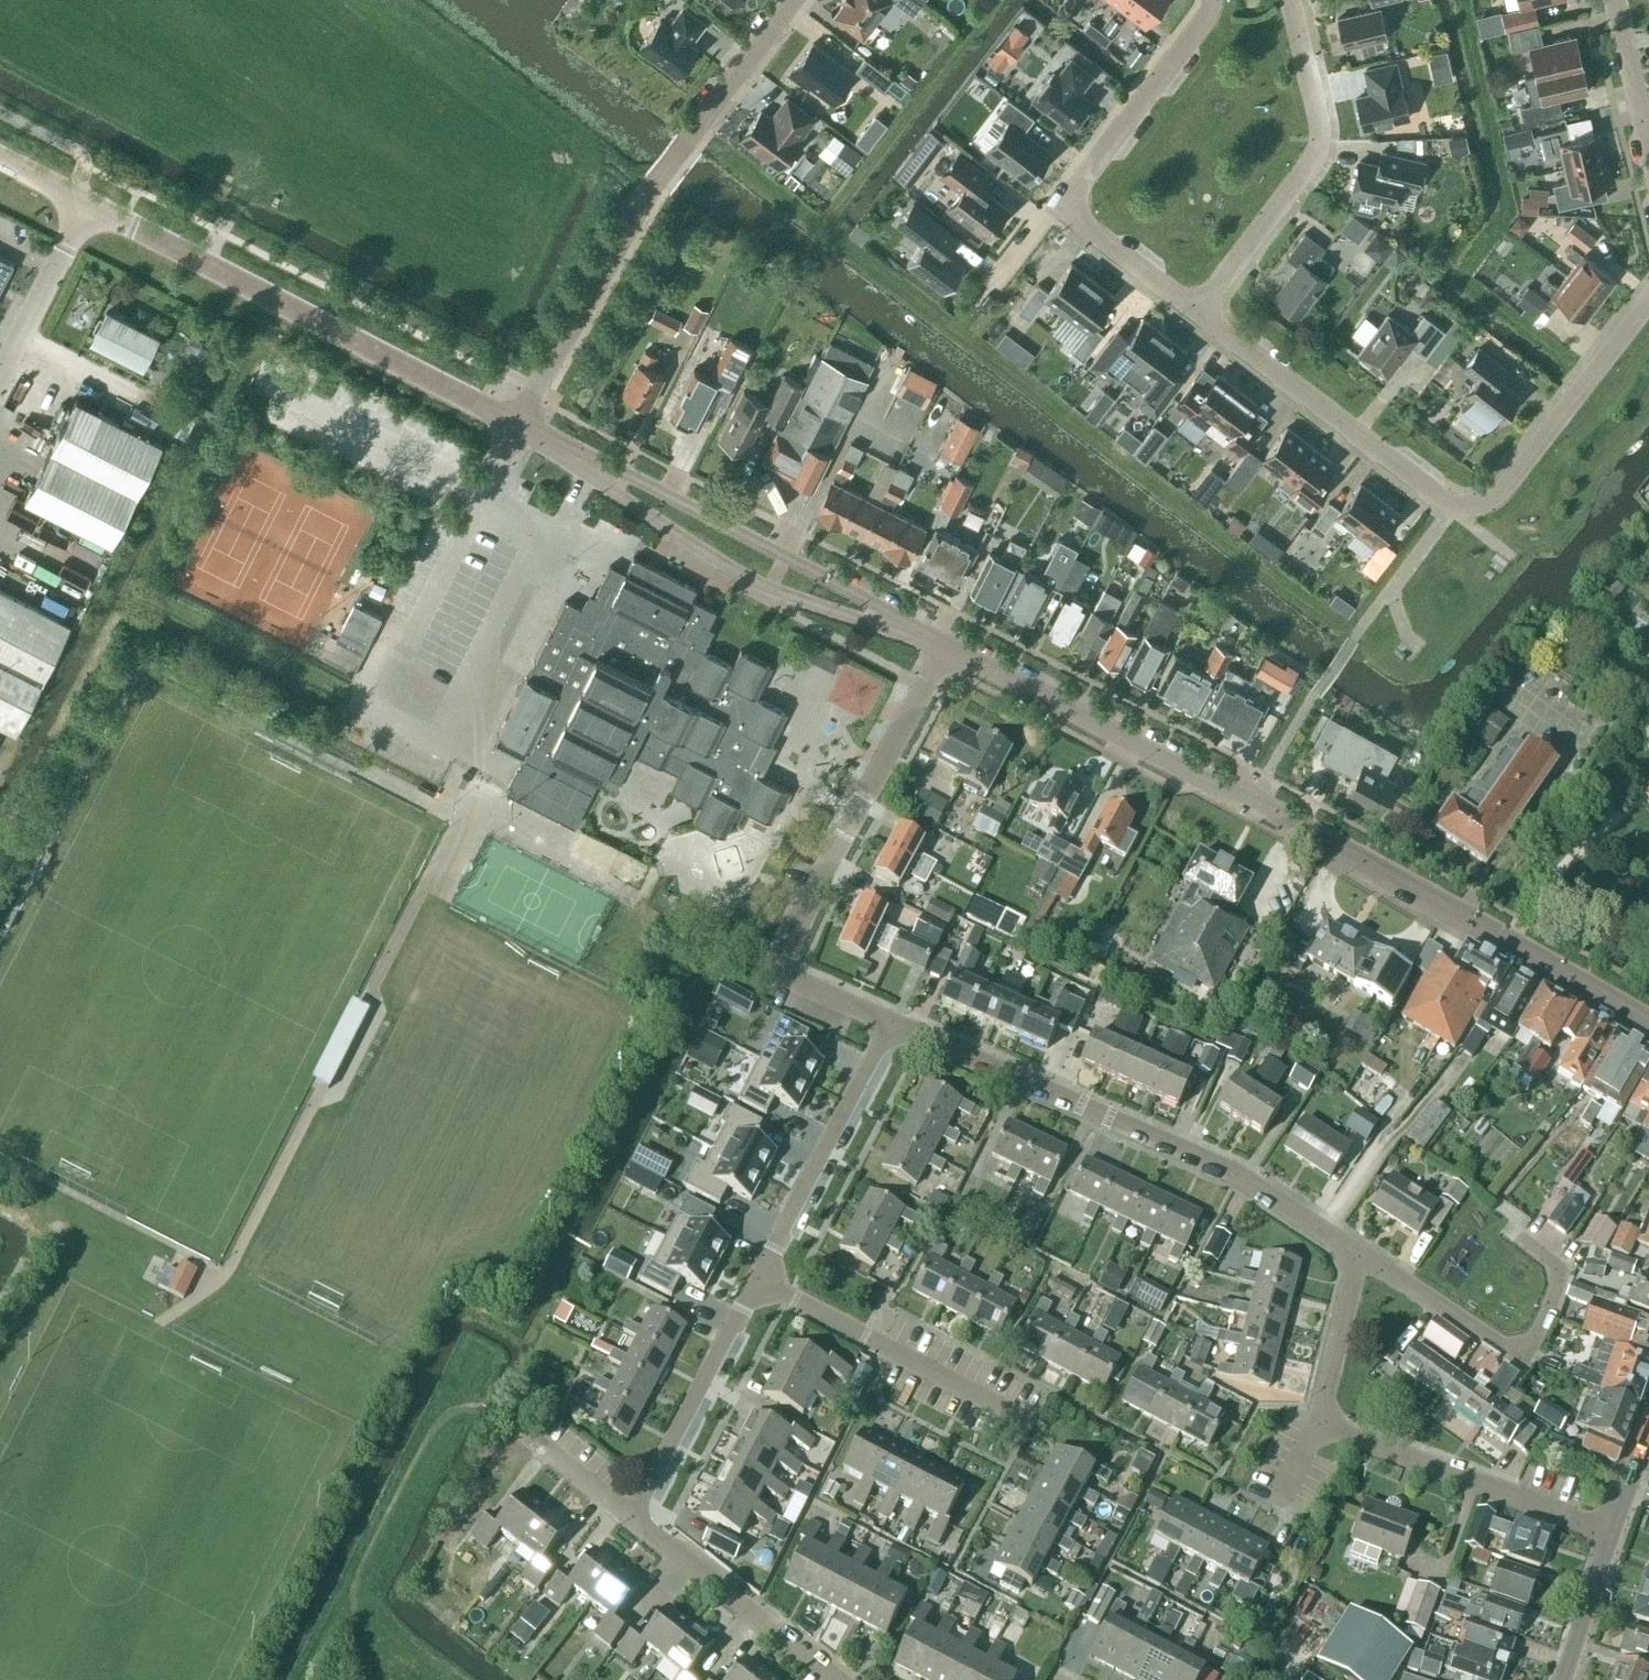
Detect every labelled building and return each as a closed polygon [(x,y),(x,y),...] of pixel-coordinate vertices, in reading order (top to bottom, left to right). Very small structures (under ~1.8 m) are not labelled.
[(863,39),(879,18),(889,25),(902,8),(913,16),(922,5),(915,0),(845,0),(833,16),(863,39)] [(1118,6),(1142,24),(1160,0),(1123,0),(1118,6)] [(1520,8),(1499,13),(1503,30),(1537,23),(1533,5),(1553,0),(1518,0),(1520,8)] [(639,47),(676,75),(697,49),(690,44),(705,24),(683,6),(667,27),(659,21),(639,47)] [(1337,19),(1344,47),(1386,37),(1379,9),(1337,19)] [(1112,17),(1103,30),(1111,36),(1120,23),(1112,17)] [(1094,37),(1100,30),(1089,22),(1084,29),(1094,37)] [(1534,74),(1534,75),(1581,64),(1575,36),(1542,44),(1538,24),(1508,31),(1513,51),(1529,48),(1535,74),(1534,74)] [(1015,25),(987,61),(1000,71),(1008,61),(1010,63),(1023,46),(1021,44),(1028,34),(1015,25)] [(1111,38),(1100,30),(1094,37),(1105,45),(1111,38)] [(832,103),(854,75),(813,43),(789,74),(807,88),(809,85),(832,103)] [(1446,50),(1427,55),(1430,66),(1449,61),(1446,50)] [(856,69),(884,90),(892,79),(864,58),(856,69)] [(1057,75),(1037,102),(1074,130),(1094,104),(1080,93),(1083,88),(1086,90),(1095,78),(1074,62),(1061,79),(1057,75)] [(1373,94),(1356,98),(1363,128),(1409,117),(1401,87),(1400,88),(1394,64),(1365,71),(1369,87),(1371,87),(1373,94)] [(1558,98),(1588,92),(1581,64),(1534,75),(1534,76),(1536,76),(1542,102),(1520,107),(1523,123),(1562,114),(1558,98)] [(906,72),(900,80),(910,88),(917,80),(906,72)] [(973,76),(957,97),(976,112),(993,91),(973,76)] [(778,114),(773,121),(760,111),(741,137),(780,167),(800,141),(797,139),(813,118),(787,98),(776,113),(778,114)] [(987,150),(1029,182),(1051,153),(1023,132),(1034,118),(1008,98),(997,114),(1008,123),(987,150)] [(1511,119),(1500,122),(1502,131),(1513,128),(1511,119)] [(865,127),(855,140),(867,149),(877,137),(865,127)] [(1560,155),(1563,168),(1604,159),(1598,134),(1570,140),(1567,127),(1539,134),(1545,158),(1560,155)] [(928,130),(894,175),(909,187),(943,142),(933,134),(928,130)] [(1502,135),(1505,149),(1529,144),(1526,130),(1502,135)] [(1465,135),(1448,139),(1452,157),(1469,153),(1465,135)] [(844,143),(829,162),(845,175),(861,155),(844,143)] [(1424,162),(1379,151),(1376,166),(1359,162),(1351,194),(1354,194),(1352,204),(1356,210),(1371,214),(1377,210),(1380,201),(1413,209),(1424,162)] [(960,191),(948,208),(986,237),(1007,210),(976,186),(985,174),(958,153),(941,176),(960,191)] [(1583,190),(1610,184),(1604,159),(1563,168),(1567,182),(1552,185),(1558,209),(1586,203),(1583,190)] [(1520,211),(1536,212),(1537,198),(1521,197),(1520,211)] [(944,293),(965,265),(947,251),(958,238),(913,204),(897,225),(922,244),(906,264),(944,293)] [(1518,215),(1509,227),(1521,236),(1530,224),(1518,215)] [(1575,221),(1565,234),(1586,250),(1596,238),(1575,221)] [(1391,244),(1375,232),(1362,248),(1378,260),(1391,244)] [(1299,315),(1325,280),(1323,279),(1332,267),(1319,257),(1325,249),(1304,233),(1286,258),(1298,267),(1275,297),(1299,315)] [(1565,255),(1576,263),(1567,275),(1600,301),(1615,280),(1572,246),(1565,255)] [(13,265),(0,258),(0,290),(13,265)] [(1045,298),(1066,315),(1093,280),(1071,262),(1049,291),(1038,282),(1017,308),(1029,318),(1045,298)] [(1540,287),(1584,321),(1600,301),(1567,275),(1558,287),(1547,279),(1540,287)] [(1092,325),(1114,297),(1093,280),(1066,315),(1086,330),(1070,350),(1082,360),(1103,333),(1092,325)] [(1536,292),(1520,313),(1532,323),(1548,301),(1536,292)] [(683,326),(696,332),(706,312),(693,306),(683,326)] [(660,327),(674,335),(679,322),(670,318),(653,309),(648,321),(660,327)] [(143,363),(156,338),(106,313),(93,337),(143,363)] [(1364,318),(1351,335),(1364,346),(1357,355),(1387,378),(1410,347),(1412,344),(1426,355),(1444,331),(1423,315),(1410,333),(1387,315),(1378,328),(1364,318)] [(1443,326),(1456,335),(1463,326),(1451,316),(1443,326)] [(1117,328),(1088,365),(1104,378),(1112,368),(1117,372),(1129,382),(1138,370),(1165,335),(1143,318),(1128,337),(1117,328)] [(833,330),(800,395),(801,395),(783,429),(778,430),(762,462),(812,487),(867,381),(843,368),(847,359),(839,355),(848,338),(833,330)] [(1138,370),(1129,382),(1141,391),(1146,394),(1138,404),(1155,417),(1183,379),(1171,371),(1186,351),(1165,335),(1138,370)] [(730,344),(725,354),(732,357),(719,383),(694,370),(670,415),(673,417),(674,421),(681,424),(685,423),(690,426),(691,424),(697,427),(707,408),(721,415),(746,364),(751,355),(730,344)] [(1021,345),(1012,358),(1024,367),(1034,354),(1021,345)] [(1476,380),(1464,395),(1469,399),(1461,410),(1487,431),(1496,420),(1499,422),(1519,396),(1498,380),(1506,370),(1479,348),(1462,369),(1476,380)] [(635,400),(648,406),(664,376),(649,369),(656,356),(645,351),(638,363),(622,393),(626,395),(625,397),(634,402),(635,400)] [(910,368),(897,393),(910,400),(923,375),(910,368)] [(784,375),(769,405),(743,392),(718,440),(720,441),(721,443),(729,447),(731,446),(744,453),(764,415),(781,423),(801,384),(784,375)] [(1195,380),(1175,406),(1187,414),(1206,429),(1212,421),(1236,390),(1217,375),(1206,389),(1195,380)] [(1103,390),(1096,399),(1107,407),(1114,398),(1103,390)] [(1212,421),(1206,429),(1226,443),(1239,453),(1257,428),(1245,419),(1256,404),(1236,390),(1212,421)] [(25,499),(111,544),(163,444),(76,400),(25,499)] [(957,417),(945,441),(967,452),(979,428),(957,417)] [(1155,426),(1134,452),(1146,461),(1166,435),(1155,426)] [(1262,460),(1284,476),(1308,444),(1286,428),(1262,460)] [(1138,440),(1126,431),(1116,444),(1128,453),(1138,440)] [(816,511),(862,535),(878,503),(839,483),(847,474),(850,475),(856,463),(854,463),(861,448),(851,443),(816,511)] [(1284,476),(1278,484),(1311,509),(1330,484),(1319,475),(1330,461),(1308,444),(1284,476)] [(1245,453),(1224,480),(1238,491),(1239,491),(1260,464),(1259,463),(1245,453)] [(1034,456),(1023,474),(1055,496),(1065,478),(1034,456)] [(908,558),(924,527),(889,509),(894,498),(900,501),(913,474),(897,466),(878,503),(862,535),(908,558)] [(1210,467),(1188,495),(1203,507),(1225,478),(1210,467)] [(929,524),(930,525),(935,527),(917,562),(959,584),(977,548),(941,530),(951,510),(956,513),(971,483),(954,475),(929,524)] [(1336,516),(1355,531),(1380,499),(1360,484),(1340,510),(1329,502),(1314,522),(1325,531),(1336,516)] [(1081,498),(1072,514),(1092,524),(1100,509),(1101,508),(1097,506),(1081,498)] [(1375,546),(1399,514),(1380,499),(1355,531),(1375,546)] [(1223,524),(1236,534),(1244,524),(1231,514),(1223,524)] [(51,539),(39,558),(64,574),(76,556),(51,539)] [(971,590),(997,603),(1026,547),(1010,539),(1000,559),(990,553),(971,590)] [(1273,540),(1265,551),(1276,559),(1284,548),(1273,540)] [(1146,546),(1137,560),(1146,566),(1155,551),(1146,546)] [(1378,548),(1362,570),(1375,579),(1391,558),(1378,548)] [(1050,586),(1056,589),(1070,562),(1059,555),(1045,581),(1023,570),(1004,607),(1032,621),(1050,586)] [(633,751),(664,767),(678,774),(670,789),(701,805),(693,820),(725,836),(732,821),(737,824),(745,808),(771,821),(779,806),(784,808),(792,792),(756,774),(787,713),(757,697),(772,666),(740,650),(732,666),(703,651),(713,629),(708,627),(716,611),(690,599),(695,589),(633,557),(626,573),(610,565),(587,611),(566,600),(527,677),(526,676),(492,743),(524,759),(507,793),(575,827),(602,774),(605,769),(620,777),(633,751)] [(1088,604),(1069,594),(1086,564),(1073,557),(1071,562),(1070,562),(1056,589),(1061,592),(1043,627),(1069,641),(1088,604)] [(1150,565),(1142,580),(1150,584),(1158,569),(1150,565)] [(1176,573),(1170,582),(1183,590),(1189,581),(1176,573)] [(1614,583),(1600,600),(1609,608),(1624,592),(1614,583)] [(1135,634),(1126,629),(1144,595),(1134,589),(1098,657),(1117,667),(1135,634)] [(16,734),(71,626),(0,590),(0,726),(16,734)] [(1093,654),(1111,621),(1109,620),(1114,609),(1119,599),(1104,590),(1093,611),(1092,611),(1074,644),(1093,654)] [(1162,637),(1161,637),(1176,609),(1159,600),(1144,627),(1148,630),(1125,672),(1148,684),(1168,647),(1159,643),(1162,637)] [(1347,601),(1340,611),(1348,616),(1354,607),(1347,601)] [(354,604),(336,639),(363,653),(381,618),(354,604)] [(1626,610),(1619,628),(1639,635),(1646,617),(1626,610)] [(1198,711),(1230,652),(1213,643),(1202,664),(1204,665),(1202,670),(1174,655),(1156,688),(1198,711)] [(1258,687),(1264,677),(1295,694),(1303,678),(1296,674),(1298,670),(1286,663),(1284,667),(1265,656),(1256,672),(1255,671),(1245,690),(1245,689),(1225,726),(1248,738),(1268,702),(1251,692),(1258,687)] [(1245,689),(1228,680),(1222,677),(1202,713),(1225,726),(1245,689)] [(1383,776),(1396,753),(1343,723),(1323,759),(1354,776),(1346,791),(1382,811),(1397,783),(1383,776)] [(979,790),(988,795),(1011,752),(981,735),(978,740),(954,728),(937,761),(961,774),(958,779),(966,783),(963,788),(977,795),(979,790)] [(1434,831),(1485,867),(1555,766),(1528,747),(1525,751),(1515,744),(1483,791),(1479,788),(1470,800),(1474,803),(1467,814),(1453,804),(1434,831)] [(1066,824),(1066,825),(1083,793),(1056,779),(1049,792),(1038,787),(1029,804),(1055,819),(1048,832),(1059,838),(1066,824)] [(913,807),(937,819),(948,797),(924,785),(913,807)] [(1080,855),(1070,850),(1058,871),(1078,882),(1099,844),(1125,858),(1136,839),(1126,834),(1134,819),(1109,805),(1095,831),(1093,830),(1080,855)] [(973,829),(994,840),(1004,819),(984,808),(973,829)] [(923,842),(900,830),(888,852),(930,875),(936,866),(923,859),(922,862),(915,858),(923,842)] [(1058,871),(1070,850),(1048,838),(1036,859),(1058,871)] [(925,885),(930,875),(888,852),(876,875),(899,887),(907,872),(914,876),(913,878),(925,885)] [(1226,908),(1235,913),(1251,883),(1199,854),(1183,884),(1192,889),(1181,908),(1188,911),(1160,961),(1214,991),(1248,930),(1222,915),(1226,908)] [(975,898),(966,919),(995,933),(1005,912),(975,898)] [(922,914),(947,926),(954,913),(930,901),(922,914)] [(886,913),(862,902),(851,925),(895,946),(900,936),(887,930),(888,927),(881,923),(886,913)] [(911,937),(935,948),(946,927),(922,915),(911,937)] [(890,956),(895,946),(851,925),(840,949),(864,960),(872,944),(879,947),(878,950),(890,956)] [(1288,965),(1301,972),(1308,960),(1392,1007),(1411,973),(1327,926),(1315,947),(1302,940),(1288,965)] [(934,951),(900,935),(900,936),(895,946),(890,956),(890,957),(924,973),(934,951)] [(1488,986),(1497,992),(1510,970),(1467,945),(1455,966),(1439,956),(1442,952),(1429,944),(1415,969),(1426,976),(1401,1017),(1440,1040),(1454,1049),(1483,999),(1481,998),(1488,986)] [(926,975),(940,981),(950,956),(937,951),(926,975)] [(953,977),(941,1003),(969,1015),(981,989),(967,983),(978,959),(965,953),(954,977),(953,977)] [(862,962),(857,972),(866,977),(872,967),(862,962)] [(1475,1029),(1461,1051),(1472,1058),(1486,1036),(1487,1037),(1492,1029),(1512,1040),(1515,1036),(1541,989),(1511,971),(1475,1029)] [(1006,972),(996,996),(981,989),(969,1015),(994,1026),(1016,977),(1006,972)] [(1025,981),(1016,977),(994,1026),(1015,1036),(1027,1009),(1015,1004),(1025,981)] [(724,983),(715,1001),(732,1009),(741,992),(724,983)] [(1533,1041),(1515,1068),(1521,1073),(1533,1055),(1534,1056),(1536,1053),(1540,1046),(1547,1051),(1559,1033),(1574,1008),(1543,989),(1518,1031),(1533,1041)] [(1044,1017),(1027,1009),(1015,1036),(1047,1050),(1058,1024),(1058,1023),(1068,999),(1055,993),(1044,1017)] [(353,995),(313,1074),(330,1083),(371,1004),(353,995)] [(1574,1008),(1559,1033),(1576,1043),(1591,1018),(1574,1008)] [(1120,1011),(1109,1036),(1107,1041),(1094,1035),(1081,1065),(1105,1076),(1119,1046),(1132,1016),(1120,1011)] [(1354,1012),(1343,1030),(1358,1038),(1363,1030),(1368,1020),(1354,1012)] [(1129,1086),(1143,1057),(1127,1050),(1129,1045),(1131,1046),(1142,1020),(1132,1016),(1119,1046),(1105,1076),(1129,1086)] [(1576,1043),(1559,1070),(1584,1085),(1616,1032),(1591,1018),(1576,1043)] [(777,1070),(808,1086),(811,1088),(824,1063),(800,1050),(809,1035),(781,1020),(760,1061),(777,1070)] [(701,1032),(687,1059),(700,1066),(703,1068),(717,1041),(714,1039),(701,1032)] [(1157,1057),(1167,1062),(1169,1062),(1180,1038),(1168,1032),(1157,1057)] [(1222,1032),(1216,1045),(1231,1052),(1228,1059),(1241,1065),(1251,1046),(1237,1039),(1222,1032)] [(1583,1090),(1604,1103),(1639,1046),(1617,1033),(1583,1090)] [(1178,1108),(1191,1078),(1175,1071),(1177,1066),(1179,1067),(1189,1042),(1180,1038),(1169,1062),(1167,1062),(1165,1067),(1167,1067),(1153,1097),(1178,1108)] [(1648,1066),(1648,1051),(1639,1046),(1604,1103),(1621,1113),(1648,1066)] [(1218,1053),(1204,1047),(1195,1067),(1209,1074),(1218,1053)] [(1383,1073),(1389,1061),(1368,1050),(1362,1062),(1383,1073)] [(1533,1055),(1521,1073),(1536,1083),(1550,1062),(1543,1058),(1536,1053),(1534,1056),(1533,1055)] [(1153,1097),(1167,1067),(1165,1067),(1143,1057),(1129,1086),(1153,1097)] [(1266,1059),(1251,1082),(1262,1089),(1276,1066),(1266,1059)] [(810,1090),(811,1088),(808,1086),(777,1070),(760,1061),(738,1102),(766,1116),(774,1100),(798,1112),(810,1090)] [(1319,1074),(1299,1062),(1288,1080),(1307,1092),(1319,1074)] [(1258,1094),(1240,1121),(1263,1136),(1281,1108),(1266,1099),(1271,1091),(1273,1092),(1287,1071),(1277,1064),(1276,1066),(1262,1089),(1258,1094)] [(1515,1068),(1509,1078),(1515,1082),(1521,1073),(1515,1068)] [(1648,1118),(1648,1074),(1630,1106),(1642,1112),(1635,1126),(1642,1130),(1648,1118)] [(1218,1107),(1240,1121),(1258,1094),(1236,1079),(1218,1107)] [(975,1109),(927,1084),(912,1112),(946,1130),(956,1111),(970,1118),(975,1109)] [(697,1089),(690,1103),(714,1115),(721,1101),(697,1089)] [(1435,1102),(1406,1139),(1423,1152),(1451,1114),(1435,1102)] [(1579,1123),(1589,1129),(1599,1111),(1589,1105),(1579,1123)] [(754,1140),(762,1124),(730,1107),(720,1125),(725,1127),(713,1150),(764,1177),(777,1152),(754,1140)] [(975,1109),(970,1118),(979,1123),(984,1114),(975,1109)] [(1359,1110),(1346,1130),(1367,1143),(1380,1124),(1359,1110)] [(960,1137),(946,1130),(912,1112),(898,1140),(931,1157),(941,1139),(955,1146),(960,1137)] [(1285,1150),(1329,1180),(1350,1148),(1306,1119),(1285,1150)] [(1005,1181),(1015,1185),(1021,1171),(1038,1137),(1009,1123),(992,1157),(1012,1166),(1005,1181)] [(1067,1151),(1038,1137),(1021,1171),(1041,1180),(1034,1195),(1043,1199),(1067,1151)] [(945,1165),(931,1157),(898,1140),(883,1169),(916,1186),(926,1166),(940,1174),(945,1165)] [(751,1202),(764,1177),(713,1150),(704,1167),(696,1163),(683,1187),(719,1206),(728,1190),(751,1202)] [(639,1152),(632,1166),(648,1174),(655,1160),(639,1152)] [(1560,1181),(1570,1189),(1591,1159),(1581,1152),(1560,1181)] [(1093,1223),(1099,1208),(1116,1175),(1086,1160),(1070,1194),(1090,1204),(1083,1218),(1093,1223)] [(632,1166),(624,1182),(639,1190),(648,1174),(632,1166)] [(1121,1236),(1128,1222),(1144,1188),(1116,1175),(1099,1208),(1119,1218),(1112,1232),(1121,1236)] [(1426,1224),(1437,1232),(1453,1208),(1441,1201),(1437,1206),(1393,1177),(1373,1208),(1417,1237),(1426,1224)] [(1441,1196),(1458,1207),(1468,1192),(1451,1181),(1441,1196)] [(1156,1236),(1172,1202),(1144,1188),(1128,1222),(1147,1231),(1140,1246),(1149,1250),(1156,1236)] [(918,1218),(870,1193),(856,1221),(889,1239),(889,1238),(899,1219),(913,1227),(918,1218)] [(1545,1222),(1564,1235),(1582,1211),(1564,1197),(1545,1222)] [(717,1267),(730,1242),(707,1230),(715,1214),(687,1199),(666,1240),(717,1267)] [(1178,1264),(1201,1216),(1172,1202),(1156,1236),(1176,1245),(1169,1259),(1178,1264)] [(1640,1217),(1647,1220),(1648,1216),(1648,1205),(1645,1204),(1640,1217)] [(1040,1222),(1025,1215),(1014,1238),(1029,1245),(1040,1222)] [(1647,1220),(1638,1243),(1648,1247),(1648,1216),(1647,1220)] [(1595,1217),(1580,1244),(1591,1251),(1587,1262),(1599,1264),(1601,1256),(1604,1252),(1616,1230),(1595,1217)] [(889,1238),(889,1239),(856,1221),(841,1250),(874,1267),(884,1247),(898,1255),(903,1246),(889,1238)] [(1621,1224),(1609,1248),(1629,1258),(1640,1233),(1621,1224)] [(1201,1255),(1216,1263),(1229,1237),(1215,1229),(1201,1255)] [(704,1292),(717,1267),(666,1240),(653,1264),(648,1261),(638,1280),(671,1298),(680,1280),(704,1292)] [(938,1245),(913,1292),(941,1307),(958,1274),(939,1264),(947,1250),(938,1245)] [(1601,1256),(1599,1264),(1607,1265),(1610,1254),(1604,1252),(1601,1256)] [(1612,1254),(1607,1268),(1631,1277),(1636,1263),(1612,1254)] [(182,1255),(177,1265),(168,1260),(158,1281),(185,1294),(200,1264),(182,1255)] [(1243,1273),(1240,1283),(1256,1287),(1256,1286),(1292,1295),(1300,1264),(1264,1255),(1258,1277),(1243,1273)] [(611,1256),(603,1270),(626,1283),(634,1268),(611,1256)] [(975,1265),(966,1260),(958,1274),(941,1307),(969,1322),(986,1289),(967,1279),(975,1265)] [(1587,1262),(1583,1275),(1603,1277),(1607,1265),(1599,1264),(1594,1263),(1587,1262)] [(1126,1273),(1108,1264),(1097,1285),(1115,1295),(1126,1273)] [(1003,1280),(994,1275),(986,1289),(969,1322),(998,1338),(1015,1304),(995,1294),(1003,1280)] [(1616,1299),(1628,1303),(1648,1311),(1648,1279),(1639,1275),(1632,1292),(1620,1288),(1616,1299)] [(1075,1292),(1051,1279),(1046,1287),(1071,1301),(1075,1292)] [(1566,1298),(1591,1307),(1582,1332),(1648,1356),(1648,1320),(1635,1314),(1625,1311),(1628,1303),(1616,1299),(1596,1292),(1596,1293),(1571,1284),(1566,1298)] [(1292,1295),(1256,1286),(1256,1287),(1250,1308),(1235,1304),(1232,1314),(1248,1318),(1248,1317),(1284,1326),(1292,1295)] [(1046,1363),(1063,1330),(1069,1318),(1062,1314),(1056,1326),(1044,1319),(1051,1306),(1042,1301),(1017,1348),(1046,1363)] [(1108,1320),(1120,1326),(1128,1310),(1116,1303),(1108,1320)] [(628,1323),(623,1332),(637,1339),(671,1356),(685,1328),(652,1310),(642,1330),(628,1323)] [(1079,1321),(1070,1316),(1069,1318),(1063,1330),(1046,1363),(1074,1378),(1091,1345),(1072,1334),(1079,1321)] [(1248,1317),(1248,1318),(1243,1338),(1227,1334),(1225,1344),(1240,1348),(1276,1357),(1284,1326),(1248,1317)] [(1420,1338),(1448,1357),(1461,1337),(1434,1319),(1420,1338)] [(1141,1342),(1154,1349),(1165,1329),(1152,1322),(1141,1342)] [(1107,1336),(1098,1331),(1091,1345),(1074,1378),(1102,1393),(1120,1360),(1100,1349),(1107,1336)] [(637,1339),(627,1358),(613,1351),(608,1360),(622,1367),(656,1384),(671,1356),(637,1339)] [(1210,1345),(1196,1340),(1189,1361),(1202,1366),(1210,1345)] [(829,1365),(791,1345),(777,1370),(816,1391),(819,1386),(826,1371),(846,1381),(851,1371),(831,1360),(829,1365)] [(1569,1380),(1595,1390),(1596,1390),(1600,1391),(1600,1390),(1639,1405),(1648,1376),(1648,1357),(1615,1345),(1603,1378),(1591,1374),(1575,1367),(1569,1380)] [(1400,1368),(1441,1398),(1457,1375),(1416,1346),(1400,1368)] [(1276,1357),(1240,1348),(1235,1369),(1219,1365),(1217,1375),(1269,1388),(1276,1357)] [(1168,1386),(1149,1375),(1156,1361),(1147,1357),(1122,1404),(1151,1419),(1168,1386)] [(859,1366),(850,1384),(863,1391),(872,1372),(859,1366)] [(1498,1405),(1518,1376),(1504,1366),(1490,1385),(1478,1377),(1471,1386),(1457,1375),(1441,1398),(1481,1427),(1497,1405),(1498,1405)] [(598,1379),(594,1388),(608,1396),(641,1413),(656,1384),(622,1367),(612,1386),(598,1379)] [(819,1386),(816,1391),(777,1370),(764,1396),(802,1416),(813,1396),(833,1406),(838,1396),(819,1386)] [(1168,1386),(1151,1419),(1179,1434),(1197,1401),(1196,1400),(1177,1390),(1184,1376),(1175,1372),(1168,1386)] [(1213,1391),(1204,1386),(1196,1400),(1197,1401),(1179,1434),(1208,1449),(1225,1416),(1205,1405),(1213,1391)] [(1586,1400),(1576,1427),(1588,1432),(1623,1445),(1638,1407),(1600,1391),(1596,1390),(1595,1390),(1591,1402),(1586,1400)] [(626,1441),(641,1413),(608,1396),(598,1415),(584,1407),(579,1416),(626,1441)] [(1536,1408),(1522,1398),(1513,1409),(1528,1419),(1530,1417),(1536,1408)] [(1541,1402),(1537,1408),(1536,1408),(1530,1417),(1531,1417),(1558,1434),(1568,1419),(1541,1402)] [(1498,1405),(1497,1405),(1481,1427),(1508,1447),(1511,1443),(1522,1450),(1535,1432),(1498,1405)] [(791,1435),(754,1415),(740,1441),(779,1461),(782,1456),(789,1441),(809,1451),(814,1441),(793,1431),(791,1435)] [(1588,1432),(1581,1448),(1616,1464),(1623,1445),(1588,1432)] [(873,1488),(869,1485),(889,1446),(863,1433),(843,1472),(863,1483),(853,1502),(863,1507),(873,1488)] [(782,1456),(779,1461),(740,1441),(727,1466),(766,1486),(769,1481),(776,1466),(796,1476),(801,1466),(782,1456)] [(889,1446),(869,1485),(873,1488),(888,1496),(878,1515),(888,1520),(898,1501),(893,1498),(914,1459),(889,1446)] [(1093,1468),(1056,1448),(1043,1472),(1082,1493),(1083,1490),(1090,1476),(1106,1485),(1112,1475),(1094,1466),(1093,1468)] [(1129,1470),(1143,1478),(1154,1459),(1139,1451),(1129,1470)] [(918,1511),(939,1472),(914,1459),(893,1498),(898,1501),(913,1508),(903,1528),(913,1533),(923,1514),(918,1511)] [(769,1481),(766,1486),(727,1466),(714,1491),(753,1511),(756,1506),(764,1491),(783,1501),(788,1491),(769,1481)] [(944,1523),(964,1486),(939,1472),(918,1511),(923,1514),(938,1521),(928,1541),(938,1546),(949,1526),(944,1523)] [(1099,1499),(1083,1490),(1082,1493),(1043,1472),(1031,1495),(1069,1516),(1071,1513),(1078,1500),(1094,1508),(1099,1499)] [(799,1483),(794,1494),(807,1501),(812,1490),(799,1483)] [(829,1484),(822,1496),(833,1502),(840,1489),(829,1484)] [(756,1506),(753,1511),(714,1491),(701,1516),(740,1537),(751,1516),(770,1526),(775,1516),(756,1506)] [(1152,1491),(1145,1503),(1160,1512),(1167,1501),(1152,1491)] [(486,1550),(500,1533),(517,1546),(545,1512),(522,1494),(500,1522),(490,1514),(471,1538),(486,1550)] [(1071,1513),(1069,1516),(1031,1495),(1018,1519),(1057,1539),(1058,1537),(1065,1523),(1081,1532),(1087,1522),(1071,1513)] [(1150,1573),(1146,1580),(1161,1588),(1172,1567),(1180,1551),(1177,1550),(1198,1511),(1174,1499),(1153,1537),(1170,1546),(1162,1562),(1155,1576),(1150,1573)] [(1387,1502),(1385,1505),(1383,1509),(1366,1503),(1352,1542),(1353,1543),(1349,1555),(1376,1565),(1381,1553),(1401,1560),(1416,1521),(1398,1514),(1400,1512),(1400,1509),(1399,1505),(1395,1502),(1391,1501),(1387,1502)] [(1118,1509),(1113,1519),(1124,1525),(1129,1515),(1118,1509)] [(787,1511),(783,1520),(794,1526),(799,1517),(787,1511)] [(1198,1511),(1177,1550),(1180,1551),(1194,1558),(1185,1574),(1195,1580),(1204,1564),(1201,1562),(1221,1524),(1198,1511)] [(1489,1533),(1506,1539),(1500,1555),(1540,1569),(1553,1532),(1517,1520),(1514,1528),(1493,1521),(1494,1517),(1478,1511),(1465,1547),(1482,1552),(1489,1533)] [(545,1558),(567,1530),(545,1512),(517,1546),(535,1560),(521,1578),(537,1590),(555,1566),(545,1558)] [(1069,1555),(1074,1545),(1058,1537),(1057,1539),(1018,1519),(1006,1542),(1044,1563),(1046,1560),(1053,1547),(1069,1555)] [(777,1521),(769,1538),(782,1544),(790,1528),(777,1521)] [(843,1521),(837,1533),(846,1538),(853,1526),(843,1521)] [(805,1545),(785,1583),(810,1596),(831,1557),(826,1555),(811,1547),(821,1528),(811,1522),(801,1543),(805,1545)] [(1221,1524),(1201,1562),(1204,1564),(1217,1571),(1209,1587),(1219,1592),(1227,1576),(1224,1574),(1245,1536),(1221,1524)] [(711,1529),(702,1546),(734,1563),(743,1546),(711,1529)] [(835,1609),(856,1570),(851,1568),(836,1560),(846,1541),(836,1535),(826,1555),(831,1557),(810,1596),(835,1609)] [(1245,1536),(1224,1574),(1227,1576),(1241,1583),(1232,1599),(1242,1604),(1249,1608),(1258,1591),(1251,1587),(1249,1586),(1269,1549),(1245,1536)] [(1046,1560),(1044,1563),(1006,1542),(993,1566),(1005,1572),(998,1585),(1016,1595),(1023,1582),(1031,1587),(1040,1570),(1057,1578),(1062,1569),(1046,1560)] [(914,1555),(893,1544),(887,1556),(908,1567),(914,1555)] [(1102,1544),(1095,1557),(1104,1562),(1111,1549),(1102,1544)] [(1074,1545),(1069,1555),(1076,1559),(1081,1549),(1074,1545)] [(851,1568),(856,1570),(835,1609),(860,1622),(881,1584),(876,1581),(861,1573),(871,1554),(861,1548),(851,1568)] [(1470,1562),(1485,1567),(1489,1556),(1474,1551),(1470,1562)] [(572,1590),(590,1604),(617,1570),(595,1552),(572,1580),(562,1572),(544,1595),(559,1608),(572,1590)] [(896,1567),(886,1561),(876,1581),(881,1584),(860,1622),(886,1636),(906,1597),(885,1586),(896,1567)] [(1490,1594),(1527,1607),(1537,1577),(1500,1564),(1490,1594)] [(924,1590),(936,1596),(947,1576),(934,1569),(924,1590)] [(640,1588),(617,1570),(590,1604),(608,1618),(594,1636),(609,1648),(628,1624),(618,1616),(640,1588)] [(1648,1623),(1648,1571),(1632,1618),(1648,1623)] [(1448,1581),(1439,1610),(1446,1613),(1449,1614),(1516,1637),(1525,1612),(1489,1599),(1489,1600),(1480,1597),(1467,1604),(1454,1599),(1459,1585),(1448,1581)] [(988,1595),(964,1583),(956,1598),(980,1611),(988,1595)] [(1179,1584),(1173,1595),(1184,1601),(1190,1589),(1180,1584),(1179,1584)] [(1401,1627),(1423,1635),(1438,1593),(1416,1585),(1401,1627)] [(1102,1589),(1086,1619),(1098,1626),(1115,1595),(1102,1589)] [(1113,1671),(1131,1679),(1139,1679),(1157,1645),(1155,1643),(1141,1636),(1149,1620),(1150,1621),(1162,1598),(1152,1592),(1140,1615),(1131,1631),(1134,1633),(1113,1671)] [(1072,1593),(1065,1606),(1076,1612),(1083,1599),(1072,1593)] [(1109,1621),(1089,1658),(1113,1671),(1134,1633),(1131,1631),(1118,1624),(1126,1608),(1116,1603),(1107,1620),(1109,1621)] [(549,1615),(535,1604),(520,1622),(535,1633),(549,1615)] [(915,1628),(895,1666),(920,1679),(940,1639),(936,1637),(921,1629),(931,1610),(921,1605),(910,1625),(915,1628)] [(645,1648),(663,1662),(690,1627),(668,1610),(645,1638),(635,1629),(616,1653),(632,1665),(645,1648)] [(1439,1610),(1434,1623),(1445,1626),(1449,1614),(1446,1613),(1439,1610)] [(1346,1679),(1392,1679),(1410,1651),(1349,1613),(1317,1662),(1346,1679)] [(966,1653),(961,1650),(969,1635),(954,1627),(956,1623),(946,1618),(936,1637),(940,1639),(920,1679),(923,1679),(951,1679),(966,1653)] [(1256,1622),(1250,1635),(1265,1643),(1271,1630),(1256,1622)] [(1478,1632),(1479,1628),(1466,1623),(1458,1646),(1457,1647),(1463,1649),(1507,1663),(1514,1644),(1478,1632)] [(690,1627),(663,1662),(681,1676),(678,1679),(699,1679),(691,1674),(713,1645),(690,1627)] [(1629,1628),(1620,1654),(1648,1663),(1648,1635),(1629,1628)] [(1139,1679),(1169,1679),(1175,1667),(1181,1657),(1178,1656),(1164,1649),(1172,1635),(1162,1629),(1155,1643),(1157,1645),(1139,1679)] [(966,1653),(951,1679),(983,1679),(990,1665),(986,1663),(971,1655),(981,1636),(971,1630),(969,1635),(961,1650),(966,1653)] [(1169,1679),(1216,1679),(1217,1677),(1205,1670),(1188,1661),(1196,1645),(1186,1640),(1178,1656),(1181,1657),(1175,1667),(1169,1679)] [(986,1663),(990,1665),(983,1679),(1015,1679),(1016,1679),(995,1668),(1006,1648),(996,1643),(986,1663)] [(1443,1669),(1447,1670),(1445,1674),(1461,1679),(1501,1679),(1507,1663),(1463,1649),(1457,1647),(1458,1646),(1452,1644),(1443,1669)] [(1414,1652),(1407,1671),(1417,1674),(1424,1656),(1414,1652)] [(1420,1671),(1436,1676),(1441,1661),(1425,1656),(1420,1671)] [(769,1678),(746,1660),(731,1679),(767,1679),(769,1678)] [(1618,1661),(1612,1679),(1648,1679),(1648,1671),(1618,1661)]
